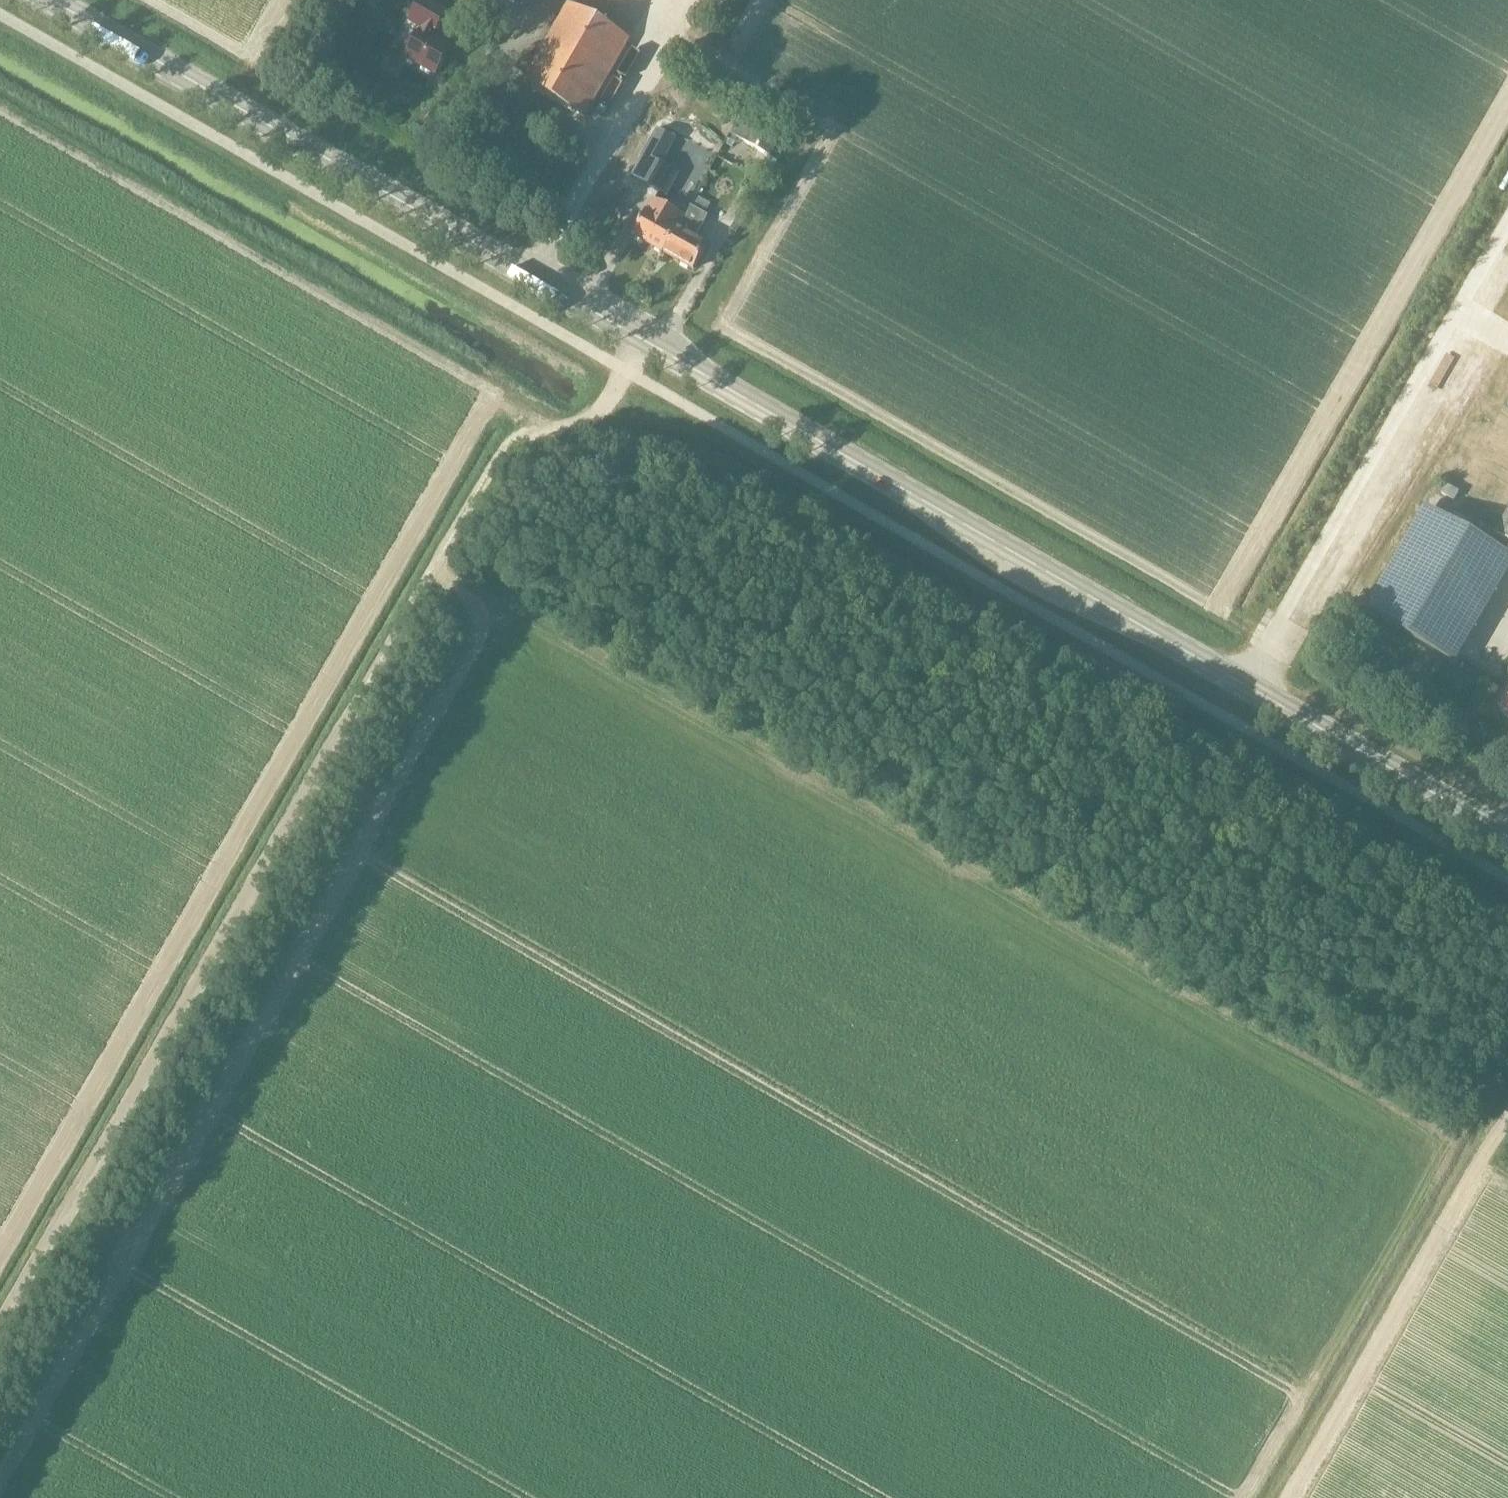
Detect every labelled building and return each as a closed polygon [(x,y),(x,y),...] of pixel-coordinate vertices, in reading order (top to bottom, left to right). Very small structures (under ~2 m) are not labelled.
[(450,48),(432,38),(446,13),(424,0),(419,0),(407,20),(420,28),(403,57),(435,75),(450,48)] [(568,3),(535,59),(524,53),(515,69),(526,75),(523,80),(585,116),(629,39),(568,3)] [(788,140),(755,122),(740,114),(729,135),(777,160),(788,140)] [(656,162),(644,185),(665,196),(677,173),(656,162)] [(683,217),(683,216),(653,199),(646,211),(632,234),(663,252),(683,217)] [(693,269),(706,245),(693,238),(707,215),(689,205),(683,216),(683,217),(663,252),(693,269)] [(590,224),(594,218),(589,215),(585,221),(590,224)] [(1446,484),(1441,493),(1453,500),(1458,491),(1446,484)] [(1494,534),(1507,542),(1507,510),(1494,534)] [(1453,658),(1507,563),(1507,559),(1468,536),(1472,531),(1449,518),(1446,523),(1426,511),(1369,609),(1453,658)] [(1499,707),(1507,713),(1507,691),(1499,707)]
